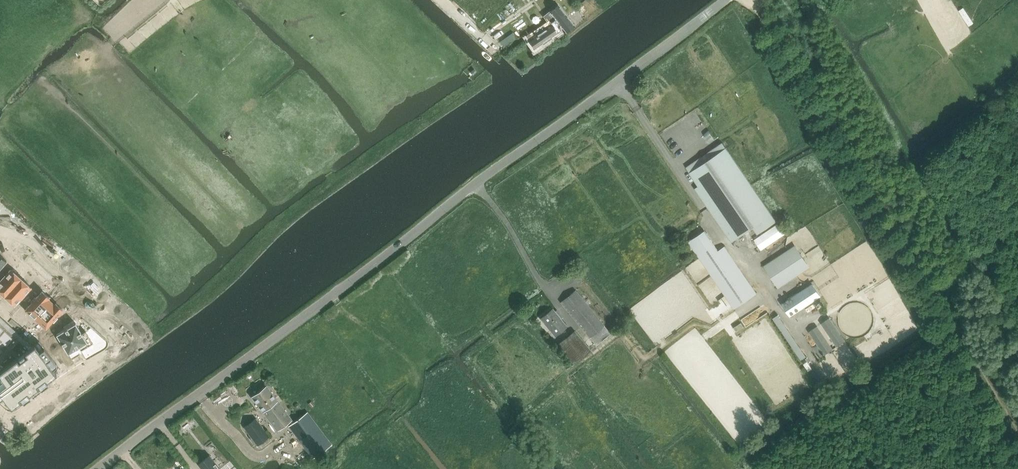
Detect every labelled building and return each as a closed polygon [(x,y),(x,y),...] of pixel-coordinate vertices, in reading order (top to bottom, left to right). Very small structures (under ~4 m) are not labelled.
[(548,23),(527,37),(534,48),(542,43),(544,45),(546,43),(545,41),(557,33),(556,32),(562,28),(565,32),(574,25),(558,5),(544,17),(548,23)] [(969,26),(973,23),(963,8),(959,11),(969,26)] [(776,221),(726,147),(722,142),(686,167),(699,186),(695,188),(732,241),(753,227),(757,234),(776,221)] [(778,223),(755,239),(762,249),(785,234),(778,223)] [(689,242),(735,308),(755,294),(723,247),(718,250),(705,231),(689,242)] [(787,249),(764,265),(779,287),(810,266),(795,244),(787,249)] [(0,280),(0,291),(5,296),(19,279),(20,278),(21,278),(21,277),(20,277),(18,275),(17,274),(17,272),(14,269),(11,269),(11,268),(5,275),(4,274),(0,278),(0,280)] [(19,279),(5,296),(15,305),(21,298),(22,299),(26,294),(25,293),(31,287),(24,280),(21,278),(20,278),(19,279)] [(812,284),(784,304),(791,315),(820,296),(812,284)] [(611,334),(576,290),(561,302),(590,338),(596,345),(611,334)] [(32,302),(25,310),(35,319),(52,301),(49,298),(49,297),(42,291),(36,298),(35,297),(31,301),(32,302)] [(52,301),(35,319),(36,319),(46,328),(52,321),(54,322),(58,318),(56,316),(62,309),(55,303),(55,304),(52,301)] [(552,309),(541,318),(555,336),(566,326),(560,318),(562,317),(556,309),(554,311),(552,309)] [(806,357),(778,315),(773,318),(801,360),(806,357)] [(829,317),(822,323),(837,346),(845,341),(829,317)] [(6,322),(1,326),(8,332),(12,328),(6,322)] [(75,322),(56,334),(68,353),(78,347),(81,351),(93,343),(86,331),(82,333),(75,322)] [(742,322),(734,327),(737,331),(744,326),(742,322)] [(27,349),(21,344),(14,338),(8,332),(1,326),(0,325),(0,370),(27,349)] [(817,326),(809,331),(825,355),(833,349),(817,326)] [(12,328),(8,332),(14,338),(18,333),(12,328)] [(575,331),(558,345),(574,364),(591,350),(575,331)] [(18,333),(14,338),(21,344),(25,339),(18,333)] [(25,339),(21,344),(27,349),(32,346),(25,339)] [(0,400),(4,397),(11,407),(22,399),(24,398),(28,394),(39,387),(37,384),(45,378),(47,381),(57,373),(53,368),(56,366),(56,365),(57,365),(57,364),(56,364),(56,363),(51,356),(39,341),(32,346),(27,349),(0,370),(0,400)] [(291,419),(267,386),(252,397),(277,430),(291,419)] [(332,443),(308,411),(288,425),(313,458),(332,443)] [(257,445),(269,436),(255,418),(244,427),(257,445)] [(198,464),(202,468),(219,468),(218,468),(209,456),(198,464)] [(230,458),(219,468),(220,468),(238,468),(230,458)]
